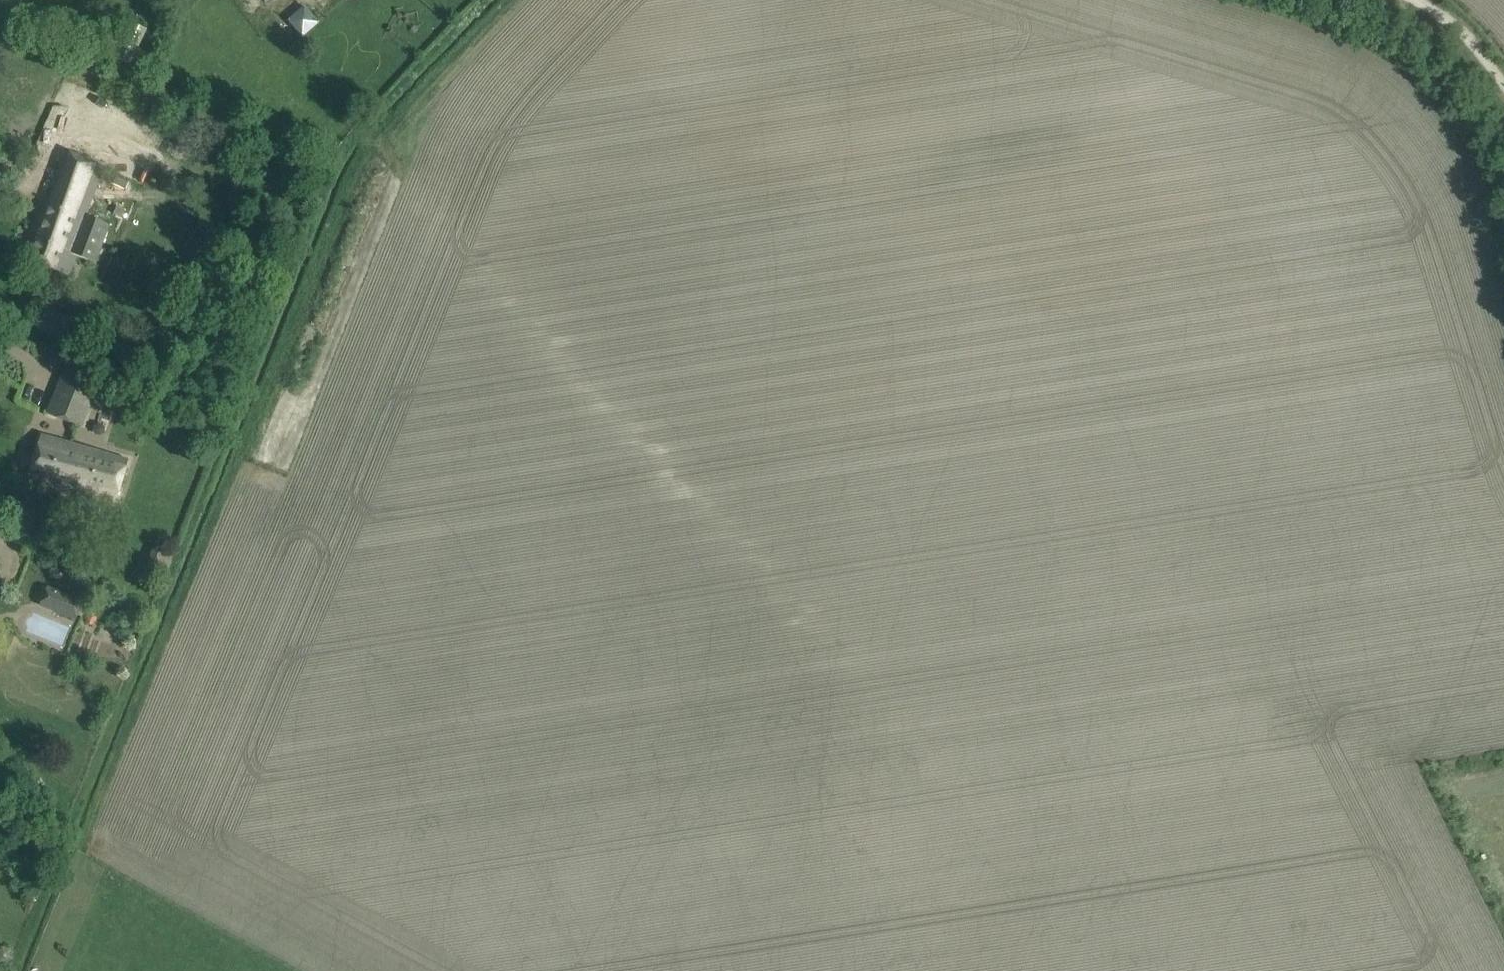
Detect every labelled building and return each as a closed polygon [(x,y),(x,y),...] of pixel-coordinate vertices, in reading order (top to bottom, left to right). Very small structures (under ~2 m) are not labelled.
[(314,21),(303,10),(291,21),(301,32),(314,21)] [(39,213),(22,255),(41,262),(68,273),(77,252),(97,260),(112,222),(87,212),(105,167),(85,159),(66,152),(51,189),(54,190),(49,201),(47,200),(41,213),(39,213)] [(83,324),(64,315),(53,336),(72,346),(83,324)] [(97,384),(64,370),(47,410),(80,424),(97,384)] [(41,433),(28,479),(77,490),(77,487),(114,498),(126,459),(41,433)] [(65,593),(57,613),(75,620),(83,601),(65,593)]
